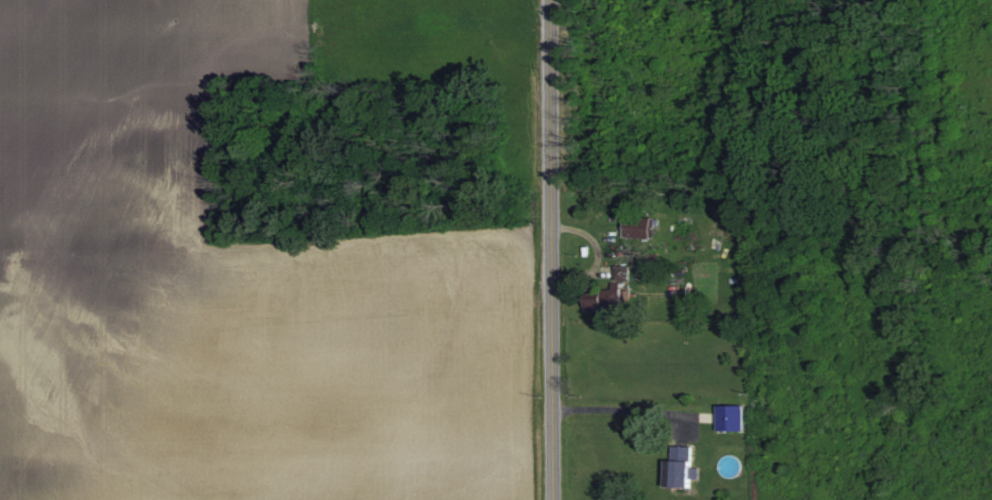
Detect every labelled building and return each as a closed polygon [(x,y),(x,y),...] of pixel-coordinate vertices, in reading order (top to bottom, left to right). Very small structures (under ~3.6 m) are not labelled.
[(653,237),(653,215),(626,215),(626,237),(653,237)] [(588,308),(626,309),(627,265),(615,264),(614,289),(589,289),(588,308)] [(693,445),(670,445),(670,486),(693,486),(693,445)]
